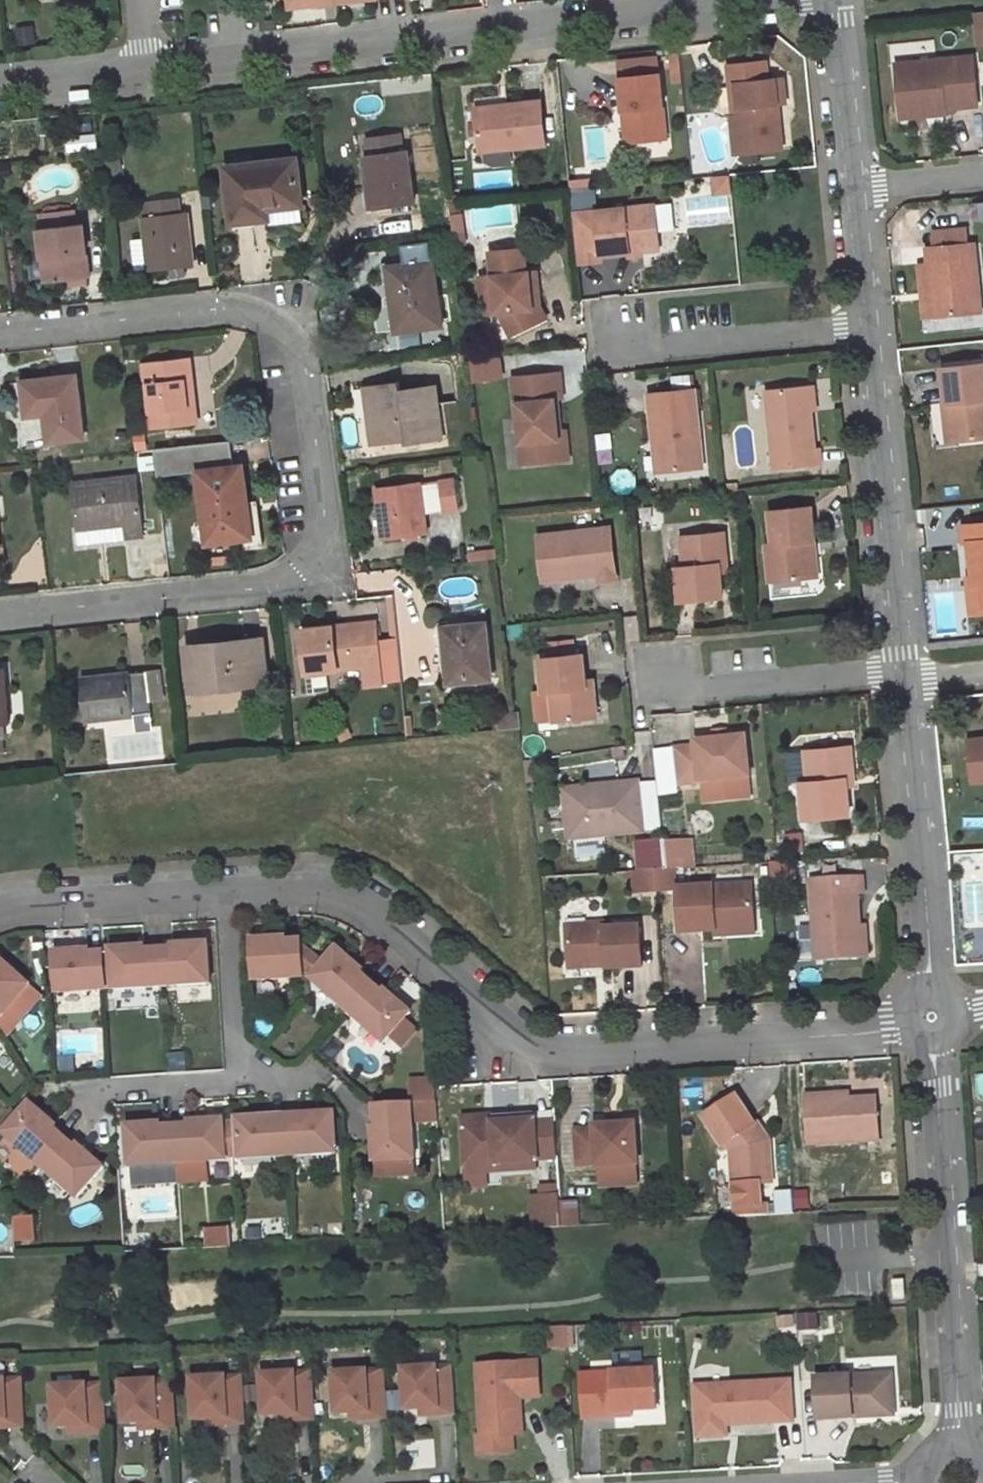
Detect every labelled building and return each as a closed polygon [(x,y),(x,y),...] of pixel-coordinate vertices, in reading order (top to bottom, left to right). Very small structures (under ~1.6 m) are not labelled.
[(973,57),(897,65),(902,112),(946,107),(946,109),(978,106),(973,57)] [(769,80),(767,62),(730,66),(731,84),(737,84),(741,116),(735,117),(732,117),(737,154),(783,150),(779,105),(776,80),(769,80)] [(661,74),(620,78),(624,111),(629,111),(632,143),(668,140),(661,74)] [(776,80),(779,105),(787,104),(784,79),(776,80)] [(737,84),(731,84),(735,117),(741,116),(737,84)] [(542,102),(478,108),(482,150),(546,144),(542,102)] [(946,107),(902,112),(902,119),(947,115),(946,109),(946,107)] [(627,144),(632,143),(629,111),(624,111),(627,144)] [(366,154),(373,208),(414,201),(407,148),(401,149),(399,134),(367,138),(369,154),(366,154)] [(301,203),(296,156),(226,164),(232,221),(270,217),(269,208),(301,203)] [(194,264),(188,211),(181,211),(180,197),(149,200),(151,215),(143,216),(144,223),(130,224),(135,269),(150,267),(150,270),(169,267),(170,275),(183,274),(182,266),(194,264)] [(449,204),(451,216),(461,215),(459,203),(449,204)] [(661,250),(656,206),(574,214),(579,264),(602,262),(602,256),(630,253),(631,258),(643,257),(643,252),(661,250)] [(88,276),(91,276),(85,222),(77,223),(76,209),(45,212),(46,226),(39,227),(45,281),(70,278),(88,276)] [(967,228),(934,231),(935,248),(968,244),(967,228)] [(930,267),(935,317),(982,313),(976,244),(968,244),(935,248),(928,248),(930,267)] [(527,273),(524,250),(492,253),(494,277),(482,278),(485,313),(501,312),(512,334),(539,321),(532,308),(530,282),(523,283),(523,274),(527,273)] [(442,322),(433,258),(388,265),(397,329),(442,322)] [(930,267),(919,268),(924,318),(935,317),(930,267)] [(532,308),(539,321),(546,318),(540,307),(536,272),(527,273),(523,274),(523,283),(530,282),(532,308)] [(944,328),(973,326),(972,315),(943,317),(944,328)] [(151,427),(195,422),(188,356),(144,361),(151,427)] [(505,357),(477,359),(478,379),(506,377),(505,357)] [(982,439),(982,365),(943,369),(947,405),(954,404),(959,442),(982,439)] [(514,378),(522,464),(564,460),(561,432),(558,398),(563,398),(560,373),(514,378)] [(82,436),(75,375),(24,381),(27,414),(44,412),(48,440),(82,436)] [(442,437),(434,383),(400,386),(399,380),(367,384),(374,438),(406,435),(407,442),(442,437)] [(810,386),(767,390),(774,470),(823,465),(821,448),(816,449),(813,412),(810,386)] [(664,472),(704,468),(696,390),(650,394),(655,443),(660,442),(664,472)] [(947,405),(944,405),(949,443),(959,442),(954,404),(947,405)] [(655,443),(658,473),(664,472),(660,442),(655,443)] [(251,535),(243,464),(199,469),(208,541),(251,535)] [(73,482),(78,527),(79,538),(140,532),(134,476),(73,482)] [(459,507),(455,477),(440,480),(443,509),(459,507)] [(440,480),(420,482),(424,512),(443,509),(440,480)] [(420,482),(379,488),(385,536),(406,533),(406,537),(418,535),(417,531),(426,529),(424,512),(420,482)] [(773,545),(767,545),(771,582),(814,577),(810,542),(816,541),(812,507),(769,512),(773,545)] [(964,525),(966,543),(971,542),(974,577),(975,586),(982,586),(982,523),(964,525)] [(612,528),(539,536),(544,581),(599,575),(600,582),(617,581),(612,528)] [(685,567),(678,568),(681,602),(723,598),(721,573),(720,565),(727,564),(724,533),(682,538),(685,567)] [(810,542),(814,577),(820,577),(816,541),(810,542)] [(720,565),(721,573),(728,572),(727,564),(720,565)] [(973,615),(982,614),(982,586),(975,586),(974,577),(969,577),(973,615)] [(386,595),(390,636),(397,635),(392,594),(386,595)] [(375,621),(302,629),(307,671),(364,664),(366,684),(383,682),(375,621)] [(492,676),(485,622),(444,626),(450,680),(492,676)] [(518,624),(507,625),(509,645),(521,644),(518,624)] [(193,690),(267,681),(262,637),(189,644),(193,690)] [(586,680),(583,654),(542,659),(545,693),(552,692),(556,722),(598,718),(594,687),(587,688),(586,680)] [(5,666),(0,667),(0,723),(9,723),(5,666)] [(88,719),(152,711),(146,670),(83,678),(88,719)] [(594,687),(594,679),(586,680),(587,688),(594,687)] [(746,737),(696,742),(697,746),(676,748),(679,784),(750,777),(746,737)] [(967,742),(972,785),(982,784),(982,741),(967,742)] [(851,746),(807,751),(810,782),(802,782),(806,820),(851,815),(848,787),(847,779),(855,778),(851,746)] [(855,786),(855,778),(847,779),(848,787),(855,786)] [(603,785),(604,799),(566,803),(569,839),(644,831),(644,830),(639,783),(639,781),(603,785)] [(664,828),(659,781),(639,783),(644,830),(664,828)] [(603,785),(564,789),(566,803),(604,799),(603,785)] [(692,840),(685,841),(688,869),(695,868),(692,840)] [(671,870),(688,869),(685,841),(665,843),(668,870),(671,870)] [(665,843),(645,845),(648,871),(657,870),(668,870),(665,843)] [(645,845),(638,846),(641,871),(642,872),(648,871),(645,845)] [(787,862),(771,863),(773,884),(788,883),(787,862)] [(642,872),(643,892),(658,891),(657,870),(648,871),(642,872)] [(668,870),(657,870),(658,891),(672,890),(671,870),(668,870)] [(634,872),(635,893),(643,892),(642,872),(641,871),(634,872)] [(863,879),(812,882),(817,960),(862,958),(860,927),(858,895),(864,895),(863,879)] [(753,885),(678,890),(681,933),(717,931),(717,924),(755,921),(753,885)] [(717,931),(718,936),(756,934),(755,921),(717,924),(717,931)] [(605,925),(568,928),(570,963),(607,961),(607,967),(607,969),(643,967),(640,928),(606,930),(605,925)] [(291,938),(257,940),(260,980),(305,978),(304,969),(302,943),(302,941),(292,941),(291,938)] [(175,949),(161,950),(163,986),(212,983),(209,943),(175,945),(175,949)] [(325,963),(302,943),(304,969),(313,977),(312,978),(349,1011),(373,983),(362,973),(364,971),(339,948),(325,963)] [(105,953),(107,988),(114,988),(114,990),(163,986),(161,950),(146,951),(146,947),(112,949),(112,953),(105,953)] [(91,951),(56,953),(58,993),(108,990),(107,988),(105,953),(91,954),(91,951)] [(31,985),(1,958),(0,959),(0,1021),(31,985)] [(570,963),(571,969),(607,967),(607,961),(570,963)] [(384,993),(373,983),(349,1011),(385,1043),(412,1013),(386,990),(384,993)] [(438,1103),(436,1082),(412,1084),(413,1104),(438,1103)] [(825,1095),(807,1096),(810,1144),(880,1140),(878,1098),(851,1099),(826,1101),(825,1095)] [(738,1096),(706,1117),(725,1146),(728,1144),(734,1152),(735,1167),(744,1166),(745,1184),(760,1183),(773,1182),(771,1141),(764,1131),(758,1134),(754,1127),(757,1125),(738,1096)] [(57,1126),(31,1103),(5,1134),(41,1166),(66,1138),(55,1129),(57,1126)] [(412,1104),(376,1107),(377,1121),(373,1121),(375,1156),(376,1156),(414,1153),(416,1153),(412,1104)] [(339,1153),(336,1113),(302,1115),(302,1118),(287,1119),(290,1156),(339,1153)] [(531,1116),(459,1120),(460,1126),(531,1121),(531,1116)] [(290,1156),(287,1119),(273,1120),(273,1117),(238,1119),(239,1122),(232,1123),(234,1158),(241,1157),(241,1159),(290,1156)] [(234,1158),(232,1123),(226,1123),(225,1120),(191,1122),(191,1125),(177,1126),(179,1163),(228,1160),(228,1158),(234,1158)] [(531,1121),(460,1126),(462,1166),(497,1163),(497,1169),(534,1167),(531,1121)] [(162,1124),(128,1126),(130,1166),(179,1163),(177,1126),(162,1127),(162,1124)] [(596,1130),(577,1131),(579,1165),(598,1164),(598,1167),(601,1167),(635,1164),(638,1164),(636,1125),(621,1126),(611,1126),(596,1127),(596,1130)] [(78,1198),(105,1168),(79,1145),(77,1148),(66,1138),(41,1166),(78,1198)] [(414,1153),(376,1156),(377,1169),(415,1167),(414,1153)] [(635,1164),(601,1167),(602,1187),(637,1184),(635,1164)] [(745,1184),(744,1166),(735,1167),(736,1185),(745,1184)] [(738,1217),(768,1215),(767,1205),(762,1205),(760,1183),(745,1184),(736,1185),(738,1217)] [(795,1213),(793,1192),(778,1193),(779,1204),(780,1214),(795,1213)] [(561,1203),(561,1196),(539,1197),(541,1228),(563,1227),(561,1203)] [(579,1226),(577,1202),(561,1203),(563,1227),(579,1226)] [(780,1214),(779,1204),(767,1205),(768,1215),(780,1214)] [(893,1281),(895,1299),(905,1299),(904,1280),(893,1281)] [(569,1327),(550,1328),(551,1349),(570,1348),(569,1327)] [(479,1436),(480,1454),(513,1453),(512,1436),(510,1399),(519,1398),(541,1397),(539,1362),(479,1366),(483,1436),(479,1436)] [(454,1374),(454,1366),(438,1367),(438,1375),(454,1374)] [(438,1367),(404,1369),(406,1410),(422,1410),(439,1408),(440,1416),(457,1415),(454,1374),(438,1375),(438,1367)] [(385,1379),(384,1370),(368,1371),(369,1380),(385,1379)] [(368,1371),(334,1373),(337,1414),(352,1414),(369,1412),(370,1420),(387,1419),(385,1379),(369,1380),(368,1371)] [(656,1371),(598,1375),(600,1417),(617,1416),(617,1411),(659,1409),(656,1371)] [(313,1380),(312,1372),(296,1373),(297,1381),(313,1380)] [(296,1373),(262,1375),(265,1416),(280,1415),(297,1414),(298,1421),(315,1420),(313,1380),(297,1381),(296,1373)] [(893,1374),(816,1379),(819,1420),(855,1418),(854,1412),(895,1409),(893,1374)] [(243,1384),(243,1376),(227,1377),(227,1385),(243,1384)] [(227,1377),(193,1379),(195,1420),(210,1419),(228,1418),(228,1425),(245,1424),(243,1384),(227,1385),(227,1377)] [(6,1389),(22,1388),(22,1380),(6,1381),(6,1389)] [(173,1380),(123,1383),(126,1424),(141,1423),(158,1422),(159,1429),(176,1428),(173,1380)] [(0,1381),(0,1422),(7,1422),(8,1429),(25,1428),(22,1388),(6,1389),(6,1381),(0,1381)] [(792,1381),(697,1388),(699,1427),(727,1425),(794,1421),(792,1381)] [(104,1392),(103,1384),(87,1385),(88,1393),(104,1392)] [(87,1385),(54,1387),(56,1428),(71,1427),(89,1426),(89,1433),(106,1432),(104,1392),(88,1393),(87,1385)] [(510,1399),(512,1436),(522,1435),(519,1398),(510,1399)] [(422,1410),(422,1417),(440,1416),(439,1408),(422,1410)] [(854,1412),(855,1418),(895,1415),(895,1409),(854,1412)] [(352,1414),(352,1421),(370,1420),(369,1412),(352,1414)] [(280,1415),(280,1422),(298,1421),(297,1414),(280,1415)] [(210,1419),(211,1426),(228,1425),(228,1418),(210,1419)] [(141,1423),(141,1430),(159,1429),(158,1422),(141,1423)] [(727,1425),(699,1427),(700,1438),(728,1436),(727,1425)] [(71,1427),(72,1434),(89,1433),(89,1426),(71,1427)]
